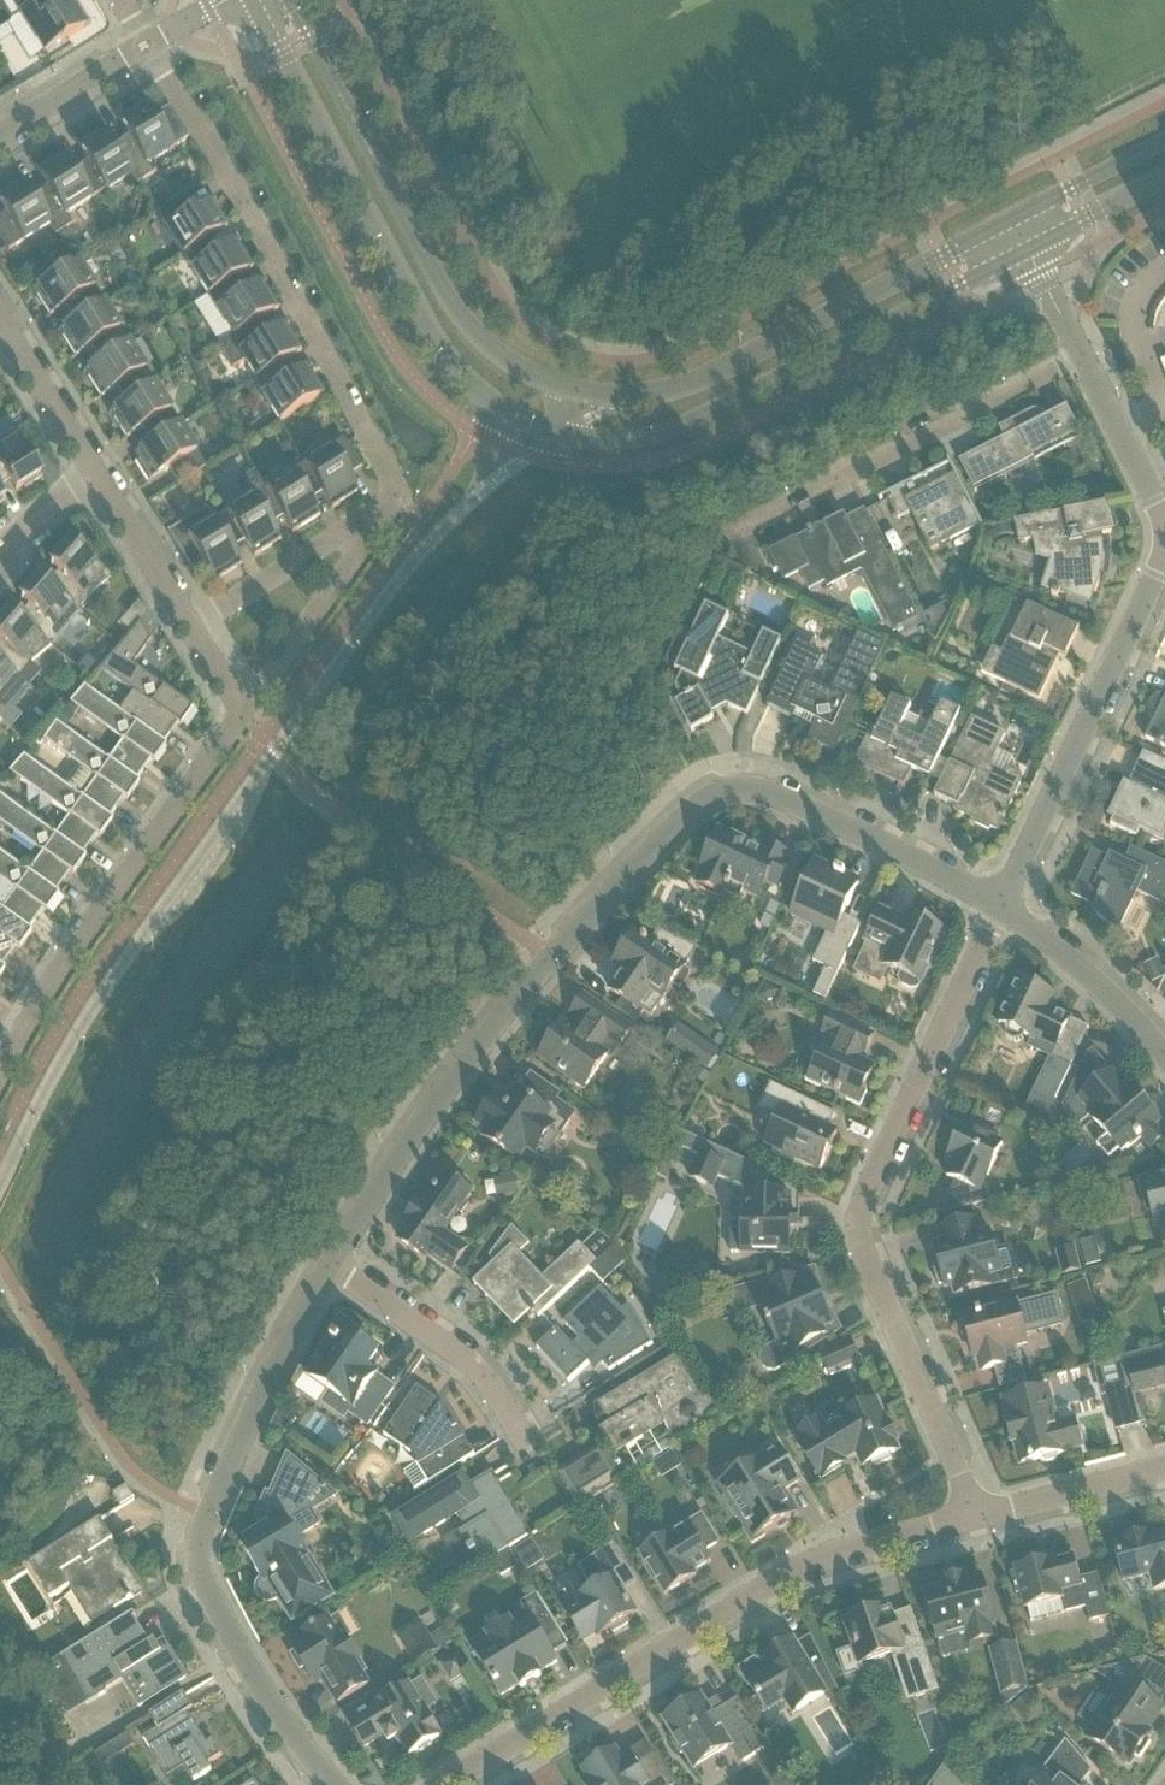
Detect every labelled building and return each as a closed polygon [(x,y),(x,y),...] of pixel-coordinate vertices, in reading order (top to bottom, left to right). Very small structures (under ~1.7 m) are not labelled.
[(20,16),(24,13),(15,0),(0,0),(0,7),(10,23),(20,16)] [(7,25),(14,37),(29,60),(42,52),(50,64),(73,50),(72,48),(70,49),(65,40),(91,24),(90,23),(89,23),(80,9),(74,13),(67,3),(65,0),(46,0),(20,16),(20,17),(7,25)] [(24,13),(20,16),(46,0),(15,0),(24,13)] [(7,25),(0,30),(0,46),(14,37),(7,25)] [(128,136),(114,145),(113,145),(138,184),(156,173),(155,171),(153,173),(147,164),(189,138),(169,107),(153,117),(145,103),(120,119),(117,115),(116,116),(128,136)] [(87,161),(73,170),(72,171),(90,199),(131,174),(137,185),(138,184),(113,145),(114,145),(104,129),(79,145),(76,141),(75,142),(87,161)] [(46,187),(32,196),(56,235),(75,224),(74,222),(71,224),(66,215),(90,199),(72,171),(73,170),(63,154),(38,170),(35,166),(34,167),(46,187)] [(32,196),(22,180),(0,194),(0,203),(6,213),(0,216),(0,238),(8,251),(49,225),(55,236),(56,235),(32,196)] [(156,213),(182,254),(211,236),(212,237),(227,227),(212,202),(216,199),(215,198),(195,211),(185,195),(156,213)] [(68,229),(57,236),(65,247),(71,243),(73,236),(68,229)] [(182,254),(208,295),(237,277),(237,278),(253,268),(237,243),(241,240),(240,239),(220,251),(212,237),(211,236),(182,254)] [(65,307),(74,321),(74,322),(103,304),(77,262),(33,290),(49,316),(45,318),(45,319),(65,307)] [(218,345),(259,320),(260,321),(278,309),(262,284),(267,281),(266,280),(246,292),(237,278),(237,277),(208,295),(233,335),(218,345)] [(91,348),(100,362),(100,363),(129,344),(103,304),(74,322),(74,321),(58,331),(74,356),(70,359),(71,360),(91,348)] [(253,380),(282,362),(283,363),(301,351),(285,326),(289,324),(289,322),(269,335),(260,321),(259,320),(218,345),(233,369),(245,361),(256,378),(253,380)] [(116,389),(125,403),(154,385),(129,344),(100,363),(100,362),(84,372),(100,397),(96,400),(96,401),(116,389)] [(202,356),(191,364),(198,375),(205,371),(207,364),(202,356)] [(282,362),(253,380),(279,422),(324,394),(308,369),(312,366),(312,365),(292,377),(283,363),(282,362)] [(142,429),(151,444),(180,426),(154,385),(125,403),(109,413),(125,438),(121,441),(122,442),(142,429)] [(1031,412),(1029,413),(1001,431),(1004,438),(960,461),(975,492),(1083,438),(1067,407),(1065,407),(1066,409),(1047,418),(1046,416),(1044,414),(1043,412),(1042,412),(1039,411),(1036,410),(1034,411),(1031,412)] [(151,444),(135,453),(139,461),(135,463),(147,481),(147,483),(151,480),(168,470),(177,486),(206,468),(180,426),(151,444)] [(0,440),(0,479),(6,475),(16,490),(23,486),(39,480),(40,481),(41,481),(39,476),(40,475),(14,433),(15,432),(15,431),(0,440)] [(344,440),(304,464),(319,488),(318,489),(331,509),(357,493),(359,497),(361,497),(348,476),(361,468),(344,440)] [(898,520),(922,507),(942,545),(980,526),(981,528),(982,527),(949,462),(948,462),(949,465),(911,484),(911,486),(912,485),(913,487),(908,489),(905,484),(885,494),(898,520)] [(304,464),(265,488),(280,512),(280,513),(293,533),(318,518),(321,522),(322,521),(306,496),(318,489),(319,488),(304,464)] [(242,537),(241,537),(254,558),(279,542),(282,546),(283,545),(268,520),(280,513),(280,512),(265,488),(254,471),(234,483),(245,501),(227,513),(242,537)] [(1106,505),(1015,522),(1019,544),(1033,541),(1036,557),(1051,562),(1048,572),(1051,573),(1046,589),(1042,588),(1042,589),(1053,593),(1052,595),(1059,598),(1060,595),(1068,598),(1067,603),(1086,610),(1088,605),(1093,591),(1096,592),(1098,586),(1100,579),(1102,573),(1103,566),(1104,559),(1104,552),(1100,552),(1097,536),(1102,535),(1111,533),(1111,530),(1109,530),(1106,516),(1110,514),(1106,505)] [(168,531),(167,531),(194,575),(206,567),(215,582),(240,566),(243,570),(244,569),(242,565),(229,545),(241,537),(242,537),(227,513),(213,521),(205,508),(204,509),(168,532),(168,531)] [(785,540),(763,551),(774,573),(778,571),(779,571),(784,581),(818,564),(829,586),(863,568),(895,631),(903,627),(906,633),(923,625),(865,509),(847,519),(844,514),(824,525),(825,528),(814,534),(811,530),(807,532),(809,535),(796,542),(795,540),(787,543),(785,540)] [(1012,537),(1010,526),(994,529),(996,541),(1012,537)] [(64,576),(53,588),(78,610),(94,592),(107,581),(109,579),(111,581),(112,580),(69,543),(50,564),(64,576)] [(718,556),(711,570),(721,575),(728,561),(718,556)] [(34,610),(24,622),(48,644),(64,626),(77,615),(79,613),(81,615),(82,614),(78,610),(53,588),(40,576),(21,598),(34,610)] [(119,624),(130,634),(149,612),(137,601),(137,602),(137,603),(119,624)] [(706,605),(675,670),(682,673),(675,688),(682,700),(675,703),(680,711),(692,732),(711,721),(712,720),(712,719),(713,719),(713,718),(713,717),(714,717),(714,716),(713,715),(713,714),(713,713),(710,709),(725,700),(731,703),(729,706),(747,715),(782,641),(764,632),(751,659),(735,652),(737,648),(718,640),(729,616),(706,605)] [(942,606),(920,617),(930,636),(937,640),(948,618),(942,606)] [(1009,639),(991,678),(1004,685),(1016,690),(1040,701),(1054,670),(1050,668),(1054,659),(1058,661),(1060,657),(1066,660),(1077,634),(1079,630),(1057,620),(1028,606),(1012,640),(1009,639)] [(0,649),(0,662),(31,688),(42,676),(30,665),(31,663),(49,647),(52,649),(53,647),(48,644),(24,622),(10,610),(0,622),(0,640),(4,644),(0,649)] [(100,669),(132,692),(118,711),(135,724),(165,746),(166,746),(163,743),(177,724),(180,726),(193,708),(133,665),(160,630),(149,612),(130,634),(100,669)] [(798,643),(767,707),(769,708),(793,719),(794,720),(798,713),(817,722),(808,741),(836,753),(886,646),(859,633),(831,693),(812,684),(825,656),(798,643)] [(87,658),(77,669),(89,679),(98,668),(87,658)] [(4,724),(10,730),(21,717),(12,709),(30,689),(31,688),(0,662),(0,721),(4,724)] [(122,742),(109,761),(108,762),(138,783),(139,783),(136,781),(150,761),(153,764),(165,746),(135,724),(118,711),(84,687),(69,704),(122,742)] [(1157,715),(1146,739),(1164,748),(1164,696),(1163,695),(1160,696),(1157,697),(1155,698),(1153,700),(1152,702),(1152,704),(1151,705),(1151,707),(1152,708),(1152,710),(1153,712),(1155,714),(1157,715)] [(872,727),(855,764),(889,780),(892,774),(908,781),(913,770),(930,779),(961,714),(943,705),(931,728),(924,744),(900,733),(907,717),(912,708),(893,699),(879,730),(872,727)] [(64,711),(56,723),(65,730),(74,717),(64,711)] [(907,717),(900,733),(924,744),(931,728),(907,717)] [(955,811),(963,815),(964,813),(972,816),(971,819),(976,821),(975,824),(989,831),(991,828),(996,831),(1001,819),(1003,820),(1005,816),(1003,815),(1008,804),(1010,805),(1021,784),(1021,782),(1021,780),(1021,778),(1020,776),(1019,774),(1018,773),(1017,773),(1009,769),(993,761),(998,749),(1005,735),(972,719),(951,764),(950,763),(935,797),(957,807),(955,811)] [(95,779),(82,798),(81,799),(112,821),(112,820),(109,818),(123,799),(126,801),(138,783),(108,762),(109,761),(65,730),(56,723),(43,741),(80,768),(95,779)] [(993,761),(1009,769),(1015,757),(998,749),(993,761)] [(1119,793),(1109,815),(1114,817),(1110,825),(1137,837),(1140,830),(1163,840),(1164,835),(1164,763),(1144,753),(1124,795),(1119,793)] [(69,816),(55,836),(54,836),(85,858),(85,857),(82,855),(96,836),(99,838),(112,821),(81,799),(82,798),(66,787),(23,756),(10,771),(9,773),(69,816)] [(1,782),(3,779),(9,773),(10,771),(0,762),(0,782),(1,782)] [(82,798),(95,779),(80,768),(66,787),(82,798)] [(28,873),(27,873),(58,895),(55,892),(69,873),(72,875),(85,858),(54,836),(55,836),(4,799),(0,796),(0,824),(42,854),(28,873)] [(762,851),(744,843),(719,831),(701,870),(703,872),(698,883),(701,885),(700,888),(719,898),(721,894),(725,896),(728,888),(729,888),(731,885),(760,898),(767,882),(778,887),(790,862),(787,861),(790,856),(765,844),(762,851)] [(1071,896),(1096,908),(1094,911),(1093,910),(1092,911),(1120,934),(1121,933),(1119,931),(1136,893),(1164,906),(1164,864),(1153,858),(1131,848),(1121,868),(1110,863),(1111,860),(1092,851),(1071,896)] [(1,910),(1,911),(31,933),(32,932),(28,930),(42,910),(45,913),(58,895),(27,873),(28,873),(0,853),(0,909),(1,910)] [(859,883),(845,876),(846,875),(837,871),(837,872),(816,863),(791,915),(827,932),(813,962),(826,968),(814,995),(826,1000),(862,924),(844,916),(859,883)] [(772,903),(767,914),(775,917),(779,906),(772,903)] [(4,970),(5,969),(1,967),(15,948),(19,950),(31,933),(1,911),(1,910),(0,909),(0,967),(4,970)] [(907,915),(907,916),(904,921),(882,910),(866,943),(868,943),(855,971),(870,978),(873,972),(883,977),(888,967),(901,973),(899,979),(902,984),(912,989),(918,988),(921,982),(922,983),(928,971),(933,970),(937,961),(935,955),(937,951),(934,950),(942,933),(945,935),(946,933),(939,930),(937,925),(928,920),(923,922),(907,915)] [(766,916),(761,927),(769,930),(774,919),(766,916)] [(618,955),(617,958),(618,958),(614,964),(627,973),(623,979),(621,977),(611,991),(637,1009),(639,1006),(651,1015),(663,998),(664,999),(685,968),(684,967),(697,948),(671,936),(661,950),(636,933),(632,938),(631,937),(628,940),(626,942),(623,945),(621,948),(620,951),(618,955)] [(1143,966),(1151,984),(1164,978),(1164,974),(1158,959),(1143,966)] [(1019,979),(998,1023),(1007,1027),(1006,1028),(1006,1029),(1005,1030),(1005,1031),(1005,1032),(1004,1033),(1004,1034),(1004,1035),(1004,1036),(1005,1037),(1005,1038),(1005,1039),(1006,1040),(1006,1041),(1007,1041),(1008,1042),(1008,1043),(1009,1043),(1010,1044),(1011,1044),(1012,1044),(1013,1045),(1014,1045),(1015,1045),(1016,1045),(1017,1045),(1018,1044),(1019,1044),(1020,1044),(1021,1043),(1022,1043),(1022,1042),(1023,1041),(1024,1041),(1024,1040),(1025,1039),(1025,1038),(1025,1037),(1026,1036),(1031,1039),(1027,1048),(1051,1059),(1069,1022),(1070,1019),(1048,1009),(1054,995),(1019,979)] [(765,985),(758,999),(766,1003),(775,1000),(779,991),(765,985)] [(825,1007),(839,1014),(845,1001),(831,994),(825,1007)] [(570,1028),(565,1024),(563,1024),(553,1038),(549,1035),(539,1049),(543,1052),(539,1058),(584,1089),(608,1055),(601,1050),(608,1039),(619,1046),(631,1029),(585,996),(572,1013),(577,1017),(570,1028)] [(845,1100),(861,1107),(868,1092),(864,1090),(874,1068),(858,1061),(862,1052),(865,1053),(873,1036),(832,1016),(824,1034),(831,1037),(827,1046),(826,1046),(816,1067),(812,1065),(805,1081),(820,1088),(821,1086),(846,1098),(845,1100)] [(1069,1022),(1051,1059),(1072,1069),(1089,1032),(1069,1022)] [(678,1025),(666,1042),(677,1050),(708,1072),(720,1055),(678,1025)] [(1132,1096),(1135,1093),(1130,1087),(1127,1089),(1124,1086),(1126,1085),(1124,1081),(1121,1077),(1117,1075),(1115,1076),(1113,1073),(1111,1074),(1093,1053),(1089,1056),(1065,1108),(1079,1124),(1091,1113),(1095,1117),(1092,1119),(1107,1136),(1097,1145),(1109,1159),(1120,1150),(1122,1154),(1141,1137),(1151,1148),(1164,1137),(1155,1126),(1160,1122),(1157,1119),(1158,1117),(1157,1113),(1155,1109),(1151,1106),(1147,1104),(1145,1105),(1141,1100),(1138,1103),(1132,1096)] [(1054,1106),(1072,1069),(1051,1059),(1021,1122),(1042,1132),(1054,1106)] [(699,1068),(693,1078),(704,1086),(710,1076),(699,1068)] [(512,1102),(510,1100),(507,1103),(496,1096),(492,1102),(488,1103),(481,1113),(481,1117),(477,1123),(488,1131),(484,1137),(517,1161),(527,1147),(543,1159),(575,1114),(556,1101),(559,1095),(531,1076),(520,1092),(517,1090),(515,1093),(517,1094),(512,1102)] [(836,1115),(815,1105),(770,1084),(769,1085),(770,1085),(760,1107),(781,1117),(767,1146),(774,1149),(771,1155),(794,1166),(797,1159),(820,1170),(825,1160),(826,1160),(832,1146),(823,1141),(835,1116),(836,1116),(836,1115)] [(1054,1106),(1042,1132),(1049,1141),(1069,1124),(1054,1106)] [(953,1172),(951,1170),(947,1177),(956,1181),(950,1194),(943,1196),(948,1212),(992,1201),(988,1186),(983,1183),(986,1175),(988,1176),(1003,1144),(963,1126),(960,1134),(956,1132),(948,1148),(952,1150),(949,1157),(955,1160),(953,1164),(956,1165),(953,1172)] [(799,1219),(798,1219),(791,1219),(791,1196),(768,1196),(769,1173),(680,1131),(672,1144),(700,1157),(690,1178),(713,1189),(718,1177),(744,1189),(743,1231),(732,1231),(731,1253),(742,1253),(742,1254),(790,1256),(790,1233),(799,1233),(799,1221),(800,1221),(799,1219)] [(662,1164),(656,1176),(666,1181),(672,1168),(662,1164)] [(401,1238),(399,1240),(425,1258),(428,1254),(451,1271),(467,1249),(443,1232),(458,1211),(461,1214),(467,1205),(464,1202),(470,1193),(466,1190),(469,1185),(453,1173),(449,1178),(445,1175),(437,1187),(436,1186),(432,1191),(433,1192),(423,1207),(412,1223),(408,1228),(411,1230),(405,1240),(401,1238)] [(1160,1180),(1159,1175),(1139,1180),(1147,1212),(1152,1210),(1156,1225),(1162,1223),(1164,1237),(1164,1179),(1160,1180)] [(516,1177),(500,1180),(503,1195),(519,1193),(516,1177)] [(942,1244),(933,1246),(935,1253),(938,1253),(940,1261),(937,1262),(939,1269),(935,1270),(939,1286),(943,1285),(944,1288),(952,1286),(955,1296),(994,1286),(1019,1279),(1010,1247),(995,1251),(990,1231),(980,1234),(976,1218),(938,1228),(942,1244)] [(474,1284),(487,1297),(491,1293),(499,1301),(496,1304),(515,1324),(529,1311),(532,1314),(534,1312),(539,1317),(615,1244),(597,1232),(582,1246),(579,1243),(540,1281),(524,1263),(526,1261),(520,1254),(530,1245),(512,1226),(490,1257),(495,1263),(474,1284)] [(1074,1249),(1056,1253),(1062,1277),(1080,1272),(1074,1249)] [(1098,1252),(1083,1256),(1086,1268),(1101,1264),(1098,1252)] [(815,1269),(754,1286),(760,1307),(762,1307),(777,1344),(772,1347),(763,1352),(763,1353),(763,1354),(762,1355),(762,1356),(762,1357),(761,1357),(761,1358),(761,1359),(761,1360),(761,1361),(761,1362),(762,1363),(762,1364),(762,1365),(763,1366),(764,1367),(764,1368),(765,1368),(766,1369),(767,1369),(768,1370),(769,1370),(770,1371),(771,1371),(772,1371),(773,1371),(774,1371),(775,1372),(815,1347),(841,1330),(830,1312),(827,1313),(826,1310),(819,1295),(818,1292),(821,1291),(815,1269)] [(1102,1270),(1089,1274),(1093,1287),(1100,1285),(1104,1278),(1102,1270)] [(1085,1283),(1068,1289),(1075,1306),(1092,1300),(1085,1283)] [(623,1311),(601,1288),(564,1323),(580,1339),(572,1346),(557,1330),(537,1348),(569,1382),(596,1357),(610,1371),(653,1345),(629,1306),(623,1311)] [(982,1371),(1017,1362),(1013,1347),(1027,1343),(1025,1334),(1062,1324),(1055,1298),(1018,1307),(1017,1303),(960,1318),(964,1335),(968,1334),(974,1357),(978,1356),(982,1371)] [(669,1301),(660,1316),(675,1324),(683,1309),(669,1301)] [(348,1411),(368,1425),(394,1388),(376,1375),(378,1373),(369,1367),(378,1354),(362,1342),(365,1337),(340,1319),(330,1335),(334,1338),(331,1341),(332,1342),(308,1376),(331,1393),(324,1403),(344,1417),(348,1411)] [(870,1327),(860,1333),(870,1349),(880,1343),(872,1325),(870,1327)] [(870,1349),(860,1333),(841,1345),(851,1361),(870,1349)] [(720,1414),(683,1354),(599,1405),(608,1420),(610,1418),(614,1425),(602,1433),(616,1455),(626,1449),(628,1452),(636,1447),(635,1444),(663,1426),(658,1418),(660,1417),(675,1441),(720,1414)] [(1135,1394),(1164,1386),(1164,1361),(1129,1371),(1135,1394)] [(433,1403),(436,1399),(417,1386),(384,1435),(410,1453),(417,1464),(404,1473),(416,1491),(475,1455),(463,1436),(462,1437),(456,1429),(457,1428),(454,1423),(453,1423),(443,1407),(444,1405),(441,1403),(440,1404),(442,1405),(440,1408),(433,1403)] [(1108,1393),(1117,1428),(1144,1421),(1131,1387),(1108,1393)] [(1014,1438),(1011,1438),(1012,1442),(1015,1442),(1020,1464),(1042,1459),(1046,1462),(1055,1459),(1058,1454),(1064,1453),(1064,1451),(1082,1447),(1080,1443),(1083,1438),(1081,1428),(1076,1425),(1075,1421),(1050,1428),(1044,1406),(1052,1404),(1048,1389),(1004,1400),(1010,1423),(1007,1423),(1008,1427),(1011,1427),(1014,1438)] [(822,1476),(823,1478),(846,1463),(845,1461),(857,1454),(863,1467),(871,1463),(873,1468),(893,1459),(890,1454),(898,1451),(894,1442),(897,1441),(890,1425),(887,1426),(877,1403),(842,1418),(844,1423),(827,1433),(820,1421),(797,1436),(804,1447),(802,1449),(819,1477),(822,1476)] [(279,1410),(270,1426),(282,1436),(294,1420),(279,1410)] [(744,1531),(752,1545),(766,1536),(764,1534),(798,1513),(784,1491),(800,1481),(779,1447),(758,1460),(757,1458),(739,1469),(740,1471),(718,1485),(726,1497),(723,1499),(736,1519),(739,1518),(746,1530),(744,1531)] [(594,1453),(560,1474),(574,1496),(608,1475),(594,1453)] [(271,1601),(273,1601),(278,1598),(292,1621),(333,1596),(297,1537),(319,1524),(305,1502),(315,1479),(288,1456),(271,1496),(267,1494),(257,1517),(265,1530),(246,1542),(249,1546),(244,1549),(246,1552),(251,1549),(256,1557),(251,1560),(264,1580),(262,1581),(261,1582),(259,1585),(258,1587),(258,1588),(258,1591),(258,1593),(259,1595),(260,1597),(262,1599),(264,1600),(265,1601),(267,1601),(269,1602),(271,1601)] [(471,1489),(464,1478),(463,1476),(394,1519),(410,1545),(457,1515),(467,1531),(462,1534),(482,1567),(490,1562),(509,1550),(530,1537),(518,1517),(516,1518),(510,1508),(512,1507),(497,1483),(494,1485),(490,1479),(491,1478),(490,1477),(471,1489)] [(113,1494),(121,1506),(134,1498),(127,1486),(113,1494)] [(692,1577),(693,1578),(696,1576),(694,1572),(711,1561),(705,1551),(718,1543),(702,1516),(687,1525),(688,1527),(672,1537),(671,1535),(640,1554),(666,1595),(685,1583),(685,1582),(692,1577)] [(100,1520),(29,1564),(50,1600),(69,1588),(72,1594),(91,1624),(114,1609),(142,1593),(116,1550),(110,1553),(106,1546),(113,1541),(113,1540),(105,1544),(94,1525),(101,1521),(100,1520)] [(1152,1534),(1153,1533),(1149,1534),(1117,1542),(1117,1543),(1118,1543),(1119,1546),(1116,1546),(1116,1545),(1115,1545),(1124,1582),(1125,1582),(1124,1580),(1151,1574),(1155,1590),(1154,1590),(1154,1591),(1164,1588),(1164,1534),(1153,1537),(1152,1534)] [(388,1544),(375,1553),(382,1564),(395,1556),(388,1544)] [(617,1583),(630,1575),(613,1547),(580,1567),(593,1589),(579,1598),(582,1602),(566,1612),(583,1640),(597,1632),(599,1636),(611,1629),(614,1633),(629,1624),(626,1619),(635,1613),(617,1583)] [(508,1551),(490,1562),(501,1579),(518,1568),(508,1551)] [(1052,1559),(1039,1562),(1016,1568),(1017,1572),(1011,1574),(1017,1595),(1022,1593),(1026,1608),(1028,1608),(1031,1621),(1064,1613),(1064,1614),(1086,1608),(1089,1622),(1110,1617),(1098,1574),(1080,1578),(1074,1557),(1053,1563),(1052,1559)] [(951,1585),(950,1581),(943,1583),(944,1586),(925,1591),(929,1604),(925,1608),(930,1625),(935,1626),(938,1639),(977,1629),(980,1642),(996,1638),(993,1625),(994,1625),(981,1577),(966,1581),(965,1578),(958,1579),(959,1583),(951,1585)] [(534,1677),(537,1678),(541,1675),(539,1673),(557,1662),(552,1653),(568,1643),(538,1595),(521,1606),(525,1612),(487,1636),(494,1646),(477,1656),(502,1696),(520,1685),(521,1687),(525,1685),(526,1682),(525,1681),(533,1676),(534,1677)] [(876,1613),(876,1611),(874,1611),(872,1608),(856,1613),(858,1617),(844,1621),(854,1650),(839,1655),(846,1675),(865,1668),(864,1664),(892,1654),(898,1673),(907,1670),(916,1698),(938,1690),(911,1610),(893,1616),(892,1612),(889,1612),(887,1607),(884,1608),(885,1610),(876,1613)] [(122,1681),(139,1707),(186,1678),(166,1647),(161,1650),(154,1640),(150,1642),(134,1617),(136,1616),(133,1612),(113,1625),(60,1657),(88,1704),(107,1692),(106,1691),(122,1681)] [(313,1679),(312,1680),(315,1684),(324,1678),(339,1703),(368,1685),(358,1669),(361,1667),(356,1659),(358,1657),(346,1638),(341,1641),(327,1620),(299,1637),(302,1642),(293,1648),(295,1653),(292,1655),(301,1669),(304,1667),(307,1672),(308,1672),(309,1672),(313,1678),(312,1679),(313,1679)] [(428,1636),(404,1650),(413,1665),(437,1651),(451,1642),(443,1629),(429,1638),(428,1636)] [(811,1669),(796,1645),(793,1640),(761,1660),(762,1661),(757,1664),(755,1660),(740,1670),(758,1699),(754,1701),(762,1713),(785,1699),(794,1713),(824,1694),(829,1702),(840,1694),(823,1661),(811,1669)] [(991,1651),(1002,1693),(1026,1687),(1015,1645),(991,1651)] [(1114,1650),(1099,1654),(1103,1668),(1118,1664),(1114,1650)] [(41,1652),(34,1657),(41,1668),(53,1661),(49,1654),(41,1652)] [(458,1653),(439,1665),(450,1684),(469,1672),(458,1653)] [(1146,1659),(1126,1664),(1137,1673),(1087,1738),(1125,1764),(1127,1762),(1130,1764),(1135,1757),(1140,1760),(1151,1743),(1146,1740),(1151,1733),(1148,1731),(1163,1708),(1158,1705),(1164,1695),(1164,1672),(1146,1659)] [(378,1708),(351,1725),(365,1747),(381,1737),(388,1747),(398,1741),(408,1756),(418,1750),(420,1753),(432,1746),(430,1742),(441,1736),(428,1716),(426,1712),(438,1705),(423,1679),(410,1687),(409,1685),(399,1692),(387,1699),(377,1705),(378,1708)] [(194,1710),(185,1695),(184,1694),(150,1716),(159,1729),(144,1739),(168,1777),(185,1766),(194,1781),(211,1770),(207,1764),(222,1755),(212,1740),(207,1743),(189,1713),(194,1710)] [(1028,1695),(1020,1701),(1035,1717),(1042,1711),(1028,1695)] [(712,1715),(706,1705),(701,1697),(694,1701),(692,1697),(669,1711),(671,1715),(664,1719),(676,1739),(673,1741),(681,1754),(684,1752),(694,1769),(730,1747),(740,1764),(768,1747),(738,1699),(712,1715)] [(127,1734),(108,1746),(113,1754),(132,1742),(127,1734)] [(1083,1784),(1093,1771),(1066,1740),(1041,1772),(1047,1776),(1040,1784),(1084,1784),(1083,1784)] [(864,1746),(853,1753),(862,1768),(873,1761),(864,1746)] [(101,1750),(95,1754),(100,1762),(106,1758),(101,1750)] [(620,1758),(615,1750),(598,1761),(596,1758),(586,1764),(588,1767),(583,1770),(592,1784),(672,1784),(665,1774),(652,1754),(636,1764),(633,1760),(624,1765),(620,1758)] [(774,1756),(762,1763),(773,1781),(785,1774),(774,1756)] [(945,1764),(930,1784),(968,1784),(945,1764)]
